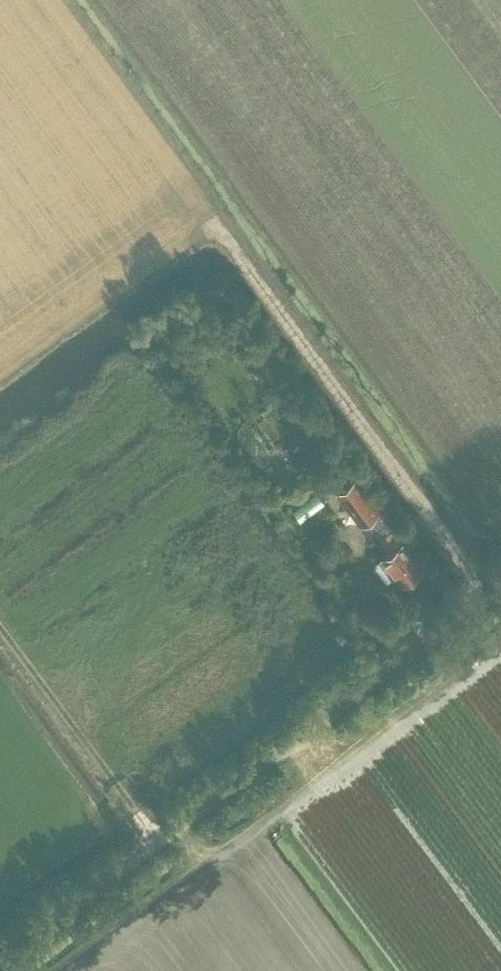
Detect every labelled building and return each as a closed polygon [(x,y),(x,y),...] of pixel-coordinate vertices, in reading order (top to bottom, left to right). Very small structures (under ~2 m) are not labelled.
[(298,403),(293,407),(311,430),(316,426),(298,403)] [(356,478),(338,491),(361,524),(380,511),(356,478)] [(377,560),(376,567),(386,580),(393,575),(401,586),(424,569),(404,541),(393,527),(392,528),(379,538),(388,553),(380,558),(377,560)]
